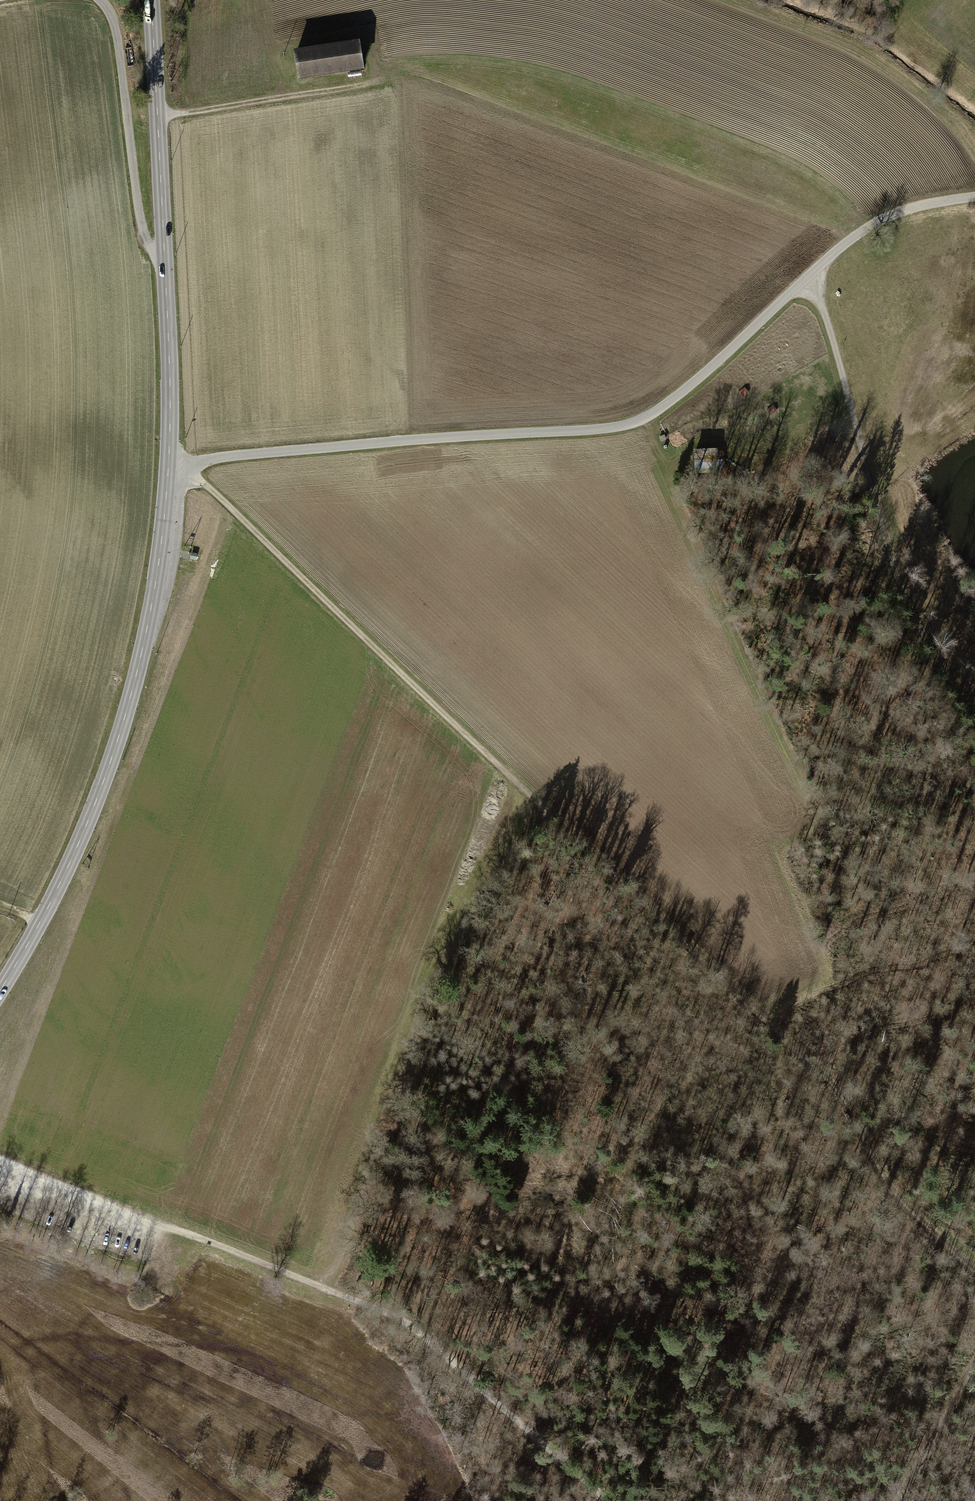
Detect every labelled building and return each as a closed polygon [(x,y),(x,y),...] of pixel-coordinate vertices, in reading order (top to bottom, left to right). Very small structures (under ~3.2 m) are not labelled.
[(296,49),(299,82),(373,75),(370,43),(296,49)] [(720,447),(697,446),(697,469),(720,469),(720,447)]
